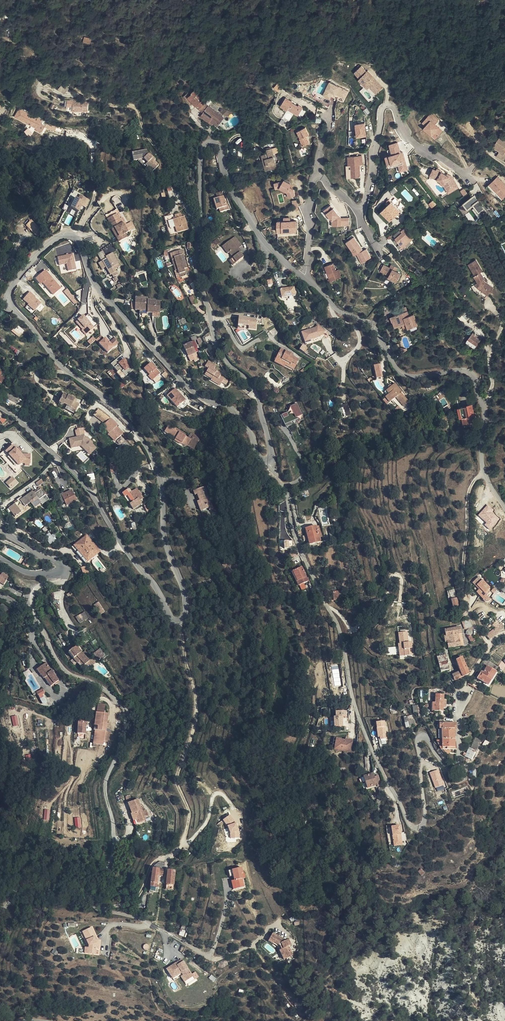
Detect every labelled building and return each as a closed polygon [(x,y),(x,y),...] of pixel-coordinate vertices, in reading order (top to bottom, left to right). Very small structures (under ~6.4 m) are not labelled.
[(374,88),(379,83),(372,76),(371,77),(366,72),(360,66),(354,72),(359,77),(358,78),(368,88),(371,85),(374,88)] [(331,83),(324,96),(334,101),(336,96),(346,101),(350,92),(331,83)] [(383,87),(379,83),(374,88),(371,85),(368,88),(375,95),(383,87)] [(194,102),(199,108),(205,103),(204,102),(202,100),(203,99),(195,89),(193,91),(191,90),(187,93),(194,102)] [(191,104),(194,102),(187,93),(184,96),(191,104)] [(298,114),(303,107),(298,104),(297,106),(292,102),(285,98),(281,105),(287,109),(288,108),(298,114)] [(212,102),(209,99),(205,104),(205,103),(199,108),(203,112),(201,115),(210,122),(211,120),(214,123),(218,126),(224,117),(208,105),(212,102)] [(228,110),(222,107),(220,112),(227,116),(233,112),(228,110)] [(443,131),(436,124),(439,121),(431,113),(424,121),(427,125),(425,127),(433,134),(435,132),(438,136),(443,131)] [(36,127),(39,122),(26,115),(24,119),(31,122),(30,124),(36,127)] [(357,136),(366,135),(365,123),(356,123),(357,136)] [(306,128),(298,132),(301,139),(300,140),(303,146),(310,144),(306,137),(309,135),(306,128)] [(500,151),(504,153),(504,141),(500,137),(494,146),(500,151)] [(272,148),(267,150),(269,158),(268,158),(266,154),(262,155),(266,171),(277,168),(272,148)] [(147,155),(146,151),(131,154),(133,161),(137,161),(143,159),(147,163),(145,165),(147,167),(152,172),(158,166),(154,161),(155,160),(151,156),(150,158),(147,155)] [(500,151),(497,156),(504,160),(504,159),(504,153),(500,151)] [(363,165),(363,156),(349,157),(349,165),(352,165),(353,178),(361,177),(361,172),(362,172),(362,165),(363,165)] [(143,159),(137,161),(139,163),(145,169),(147,167),(145,165),(147,163),(143,159)] [(435,167),(431,176),(442,182),(441,185),(446,187),(450,194),(460,189),(454,177),(435,167)] [(488,185),(502,199),(504,196),(504,186),(496,177),(488,185)] [(288,184),(289,182),(284,179),(282,181),(280,180),(273,182),(275,188),(279,187),(286,191),(287,196),(294,194),(292,188),(289,186),(290,185),(288,184)] [(502,199),(488,185),(485,188),(500,201),(502,199)] [(221,192),(216,194),(217,198),(213,200),(216,210),(219,209),(220,212),(228,210),(227,206),(226,207),(224,202),(221,192)] [(84,205),(86,200),(80,196),(77,200),(75,199),(69,208),(73,210),(77,213),(82,204),(84,205)] [(474,197),(473,198),(464,205),(468,210),(474,206),(479,213),(481,215),(482,217),(487,212),(476,198),(474,197)] [(390,203),(379,213),(388,222),(400,210),(389,199),(388,201),(390,203)] [(333,208),(331,205),(324,210),(327,213),(333,219),(332,225),(348,226),(349,218),(342,218),(334,208),(333,208)] [(468,210),(464,205),(459,209),(463,214),(468,210)] [(177,233),(188,230),(184,216),(181,217),(179,218),(178,214),(174,215),(175,217),(175,219),(173,220),(177,233)] [(169,236),(175,234),(169,215),(163,217),(169,236)] [(111,225),(114,229),(115,228),(120,237),(118,238),(121,242),(128,238),(126,234),(128,233),(125,227),(127,225),(123,218),(111,225)] [(25,224),(34,234),(40,228),(31,219),(25,224)] [(298,222),(278,222),(279,236),(298,235),(298,222)] [(115,228),(114,229),(113,230),(119,243),(121,242),(118,238),(120,237),(115,228)] [(406,228),(401,231),(402,233),(396,238),(396,239),(400,243),(403,241),(406,245),(410,242),(406,236),(409,233),(406,228)] [(402,233),(401,231),(400,229),(393,235),(396,238),(402,233)] [(414,238),(409,233),(406,236),(410,242),(414,238)] [(241,246),(235,237),(231,240),(238,248),(241,246)] [(362,247),(355,237),(348,242),(354,251),(356,255),(359,254),(363,262),(368,260),(372,258),(368,249),(364,251),(362,247)] [(400,243),(396,239),(395,240),(394,241),(395,241),(395,242),(402,252),(408,247),(406,245),(403,247),(400,243)] [(238,248),(231,240),(230,241),(235,248),(234,249),(238,253),(239,253),(241,252),(238,248)] [(229,261),(233,265),(243,257),(239,253),(238,253),(234,249),(235,248),(230,241),(224,245),(230,252),(229,253),(232,258),(229,261)] [(112,246),(103,248),(105,254),(114,251),(112,246)] [(170,254),(174,266),(184,262),(182,255),(183,255),(181,250),(170,254)] [(98,264),(101,270),(105,268),(109,276),(110,276),(111,276),(112,278),(117,276),(113,268),(118,265),(112,254),(106,258),(103,252),(98,254),(102,262),(98,264)] [(73,253),(57,256),(59,265),(67,263),(68,270),(76,269),(73,253)] [(184,262),(174,266),(175,271),(178,270),(180,278),(188,275),(184,262)] [(472,278),(471,278),(474,285),(480,296),(487,289),(483,285),(481,283),(482,282),(479,275),(481,275),(476,262),(467,266),(472,278)] [(326,267),(331,282),(342,278),(339,270),(336,271),(334,264),(326,267)] [(390,268),(384,265),(381,271),(389,276),(389,278),(397,282),(401,274),(396,272),(398,268),(392,265),(390,268)] [(105,268),(101,270),(106,278),(109,276),(105,268)] [(46,269),(35,278),(40,284),(42,282),(53,294),(61,288),(46,269)] [(440,281),(446,279),(442,269),(438,271),(440,281)] [(480,296),(474,285),(468,288),(469,292),(477,299),(480,296)] [(295,296),(293,288),(287,289),(286,287),(281,288),(281,290),(279,290),(281,298),(295,296)] [(480,298),(482,299),(490,292),(487,289),(480,296),(480,298)] [(30,291),(23,299),(28,304),(34,310),(41,303),(35,297),(36,296),(30,291)] [(192,305),(197,303),(194,296),(189,298),(192,305)] [(147,300),(147,298),(135,298),(135,303),(135,310),(139,310),(147,310),(147,300)] [(152,313),(160,313),(160,301),(147,300),(147,310),(147,313),(152,313)] [(228,310),(231,308),(224,301),(222,304),(228,310)] [(473,317),(466,309),(458,316),(465,323),(473,317)] [(408,310),(403,312),(391,316),(393,322),(394,321),(396,320),(399,326),(407,323),(409,328),(418,325),(414,314),(409,315),(408,310)] [(78,319),(75,322),(82,329),(80,330),(85,335),(94,327),(91,323),(91,322),(83,313),(77,319),(78,319)] [(237,328),(256,330),(258,317),(239,315),(237,328)] [(19,337),(24,330),(17,324),(11,330),(19,337)] [(301,329),(304,340),(324,336),(322,325),(301,329)] [(474,332),(467,341),(475,347),(482,338),(474,332)] [(101,335),(96,339),(107,352),(119,343),(114,338),(110,341),(106,337),(104,338),(101,335)] [(195,353),(197,352),(193,341),(190,343),(183,346),(189,359),(196,355),(195,353)] [(274,362),(292,371),(298,360),(292,357),(289,356),(290,355),(290,354),(279,349),(275,358),(276,359),(274,362)] [(124,357),(118,362),(125,370),(131,365),(124,357)] [(219,386),(224,378),(220,375),(221,375),(213,370),(215,366),(208,361),(205,367),(208,369),(204,374),(211,379),(210,380),(219,386)] [(151,362),(144,368),(150,374),(148,375),(152,380),(160,373),(151,362)] [(392,401),(395,398),(397,397),(405,406),(408,404),(409,403),(401,393),(394,384),(392,386),(389,389),(384,393),(387,396),(392,401)] [(182,394),(178,386),(173,388),(177,396),(182,394)] [(452,402),(454,402),(454,397),(451,392),(447,391),(446,392),(452,402)] [(62,394),(58,402),(62,405),(63,404),(75,410),(78,404),(75,403),(75,401),(74,399),(63,393),(62,394)] [(397,397),(395,398),(403,407),(405,406),(397,397)] [(118,407),(122,403),(117,398),(113,401),(118,407)] [(340,405),(342,416),(351,415),(348,403),(340,405)] [(473,403),(469,404),(468,404),(468,406),(462,407),(464,417),(463,418),(464,423),(476,421),(475,414),(475,412),(473,403)] [(291,412),(281,416),(285,425),(298,419),(298,418),(302,416),(297,404),(289,408),(291,412)] [(109,419),(98,409),(94,414),(104,424),(109,419)] [(187,444),(193,435),(191,434),(188,438),(177,432),(177,431),(172,428),(168,426),(164,432),(176,438),(174,440),(181,444),(183,441),(187,444)] [(77,436),(68,440),(72,448),(72,447),(72,448),(77,446),(82,444),(87,454),(97,449),(93,442),(92,443),(89,436),(86,437),(84,433),(77,436)] [(200,439),(193,435),(187,444),(187,446),(193,450),(200,439)] [(13,444),(5,450),(19,464),(20,463),(25,463),(25,466),(28,465),(28,466),(30,466),(29,463),(31,463),(30,460),(31,460),(31,453),(23,454),(13,444)] [(18,483),(12,476),(6,482),(11,489),(18,483)] [(201,511),(208,508),(208,507),(212,505),(210,500),(209,497),(205,487),(193,491),(195,495),(197,494),(200,501),(197,501),(201,511)] [(30,502),(33,506),(34,508),(41,503),(38,500),(45,495),(40,489),(34,494),(33,492),(32,491),(22,499),(21,497),(16,500),(17,502),(8,508),(15,517),(21,513),(17,507),(22,503),(25,507),(25,506),(30,502)] [(142,496),(136,489),(131,492),(130,493),(128,490),(128,489),(122,493),(133,509),(141,504),(139,501),(142,499),(141,496),(142,496)] [(62,495),(65,502),(67,505),(76,500),(71,491),(64,494),(62,495)] [(38,500),(41,503),(42,504),(48,499),(45,495),(38,500)] [(27,508),(25,506),(25,507),(22,503),(17,507),(21,513),(27,508)] [(488,504),(478,515),(487,523),(485,525),(490,530),(500,519),(492,511),(494,510),(488,504)] [(315,518),(316,519),(320,525),(323,524),(320,513),(318,515),(316,514),(315,518)] [(309,545),(317,543),(321,542),(316,526),(305,529),(309,545)] [(44,536),(50,544),(55,540),(50,532),(44,536)] [(84,563),(99,551),(84,534),(70,547),(84,563)] [(283,540),(284,548),(292,547),(292,539),(283,540)] [(302,571),(304,571),(302,568),(293,572),(299,586),(307,582),(303,574),(302,571)] [(0,581),(0,583),(3,585),(8,577),(2,573),(0,576),(0,580),(0,581)] [(489,588),(478,576),(472,581),(479,589),(479,590),(482,594),(484,596),(489,592),(487,589),(489,588)] [(451,600),(456,598),(455,594),(454,590),(447,592),(449,601),(451,601),(451,600)] [(101,615),(105,611),(99,602),(94,605),(101,615)] [(85,613),(77,617),(80,623),(88,618),(85,613)] [(473,627),(470,618),(463,621),(466,629),(473,627)] [(487,636),(490,639),(504,627),(501,624),(496,629),(496,630),(487,636)] [(445,631),(446,637),(458,635),(461,634),(460,628),(445,631)] [(407,632),(398,633),(399,644),(398,645),(399,657),(414,656),(412,643),(408,643),(407,632)] [(89,641),(84,634),(83,633),(79,635),(84,644),(89,641)] [(449,649),(460,646),(458,635),(446,637),(444,637),(445,643),(447,643),(449,649)] [(80,663),(83,667),(85,668),(86,667),(85,666),(90,661),(86,657),(83,654),(77,646),(69,653),(78,664),(80,663)] [(102,658),(103,659),(109,654),(104,646),(97,652),(94,654),(99,660),(102,658)] [(440,669),(448,667),(445,655),(437,658),(440,669)] [(85,666),(86,667),(87,668),(90,665),(91,667),(96,663),(92,658),(90,661),(85,666)] [(460,672),(452,676),(454,681),(469,674),(462,658),(456,661),(460,672)] [(487,667),(491,669),(494,664),(485,658),(482,663),(487,667)] [(48,669),(49,668),(45,663),(36,670),(40,675),(43,679),(44,678),(50,686),(58,681),(53,674),(53,673),(51,671),(50,672),(48,669)] [(332,666),(334,686),(340,685),(338,665),(332,666)] [(488,685),(496,672),(491,669),(487,667),(483,673),(482,675),(480,674),(477,679),(488,685)] [(43,694),(44,693),(43,689),(37,691),(42,703),(46,701),(43,694)] [(76,690),(66,700),(71,705),(81,696),(76,690)] [(432,709),(432,711),(443,712),(443,708),(444,701),(444,695),(440,695),(435,695),(435,703),(431,703),(431,709),(432,709)] [(103,704),(96,703),(95,712),(94,712),(92,729),(94,729),(92,746),(96,746),(96,743),(103,744),(103,740),(108,741),(109,731),(105,730),(107,713),(102,713),(103,704)] [(347,718),(347,710),(334,710),(335,726),(343,726),(343,718),(347,718)] [(404,718),(405,723),(409,722),(409,721),(414,719),(413,715),(404,718)] [(85,718),(78,717),(78,722),(77,722),(76,733),(85,733),(85,718)] [(385,720),(376,721),(378,737),(380,736),(380,741),(388,740),(385,720)] [(455,731),(455,724),(442,724),(442,740),(455,740),(455,731)] [(353,741),(337,739),(335,751),(352,754),(353,741)] [(478,739),(476,739),(472,748),(470,748),(470,749),(475,752),(480,740),(478,739)] [(440,741),(436,741),(441,750),(442,750),(442,748),(455,748),(455,740),(442,740),(442,741),(440,741)] [(475,752),(470,749),(466,757),(472,760),(475,752)] [(445,789),(439,769),(430,771),(435,792),(445,789)] [(376,779),(376,778),(374,778),(373,774),(363,777),(367,789),(377,786),(377,787),(378,787),(381,786),(378,778),(376,779)] [(144,812),(142,808),(139,800),(129,803),(133,814),(132,814),(137,827),(140,825),(140,824),(147,821),(145,817),(149,816),(147,810),(146,811),(144,812)] [(230,814),(222,819),(234,839),(242,834),(230,814)] [(403,845),(401,824),(391,825),(393,846),(403,845)] [(234,876),(235,881),(237,889),(244,887),(242,879),(241,874),(243,874),(241,868),(229,871),(230,877),(234,876)] [(164,870),(152,869),(151,880),(150,883),(157,884),(158,877),(158,874),(162,875),(164,875),(164,870)] [(175,871),(167,870),(166,885),(173,885),(175,871)] [(92,930),(84,930),(83,931),(89,944),(89,946),(88,953),(95,954),(95,948),(98,948),(99,941),(97,940),(95,940),(93,937),(95,936),(92,930)] [(287,950),(286,944),(285,944),(273,935),(267,942),(276,949),(280,962),(289,960),(286,950),(287,950)] [(180,961),(167,970),(173,979),(181,974),(182,976),(180,978),(184,983),(192,978),(180,961)]
